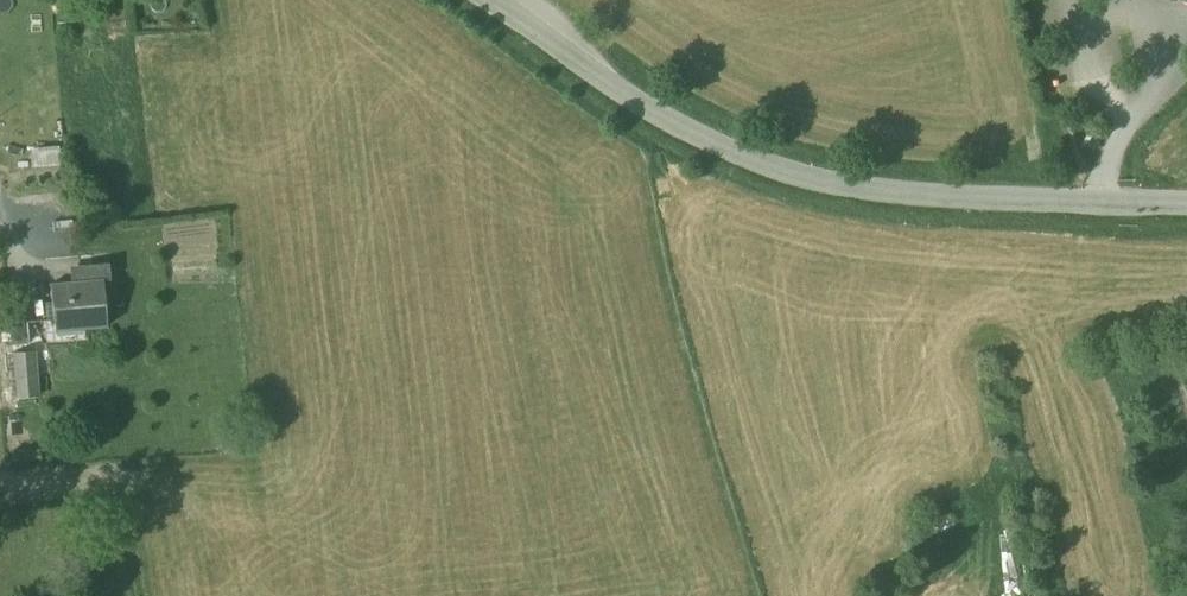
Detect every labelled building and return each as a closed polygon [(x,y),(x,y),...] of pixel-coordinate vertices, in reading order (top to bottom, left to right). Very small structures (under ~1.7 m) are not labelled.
[(109,262),(79,265),(80,281),(102,280),(110,279),(109,262)] [(102,280),(80,281),(50,283),(54,323),(82,321),(83,328),(106,326),(102,280)] [(35,350),(13,352),(17,397),(38,395),(35,350)]
